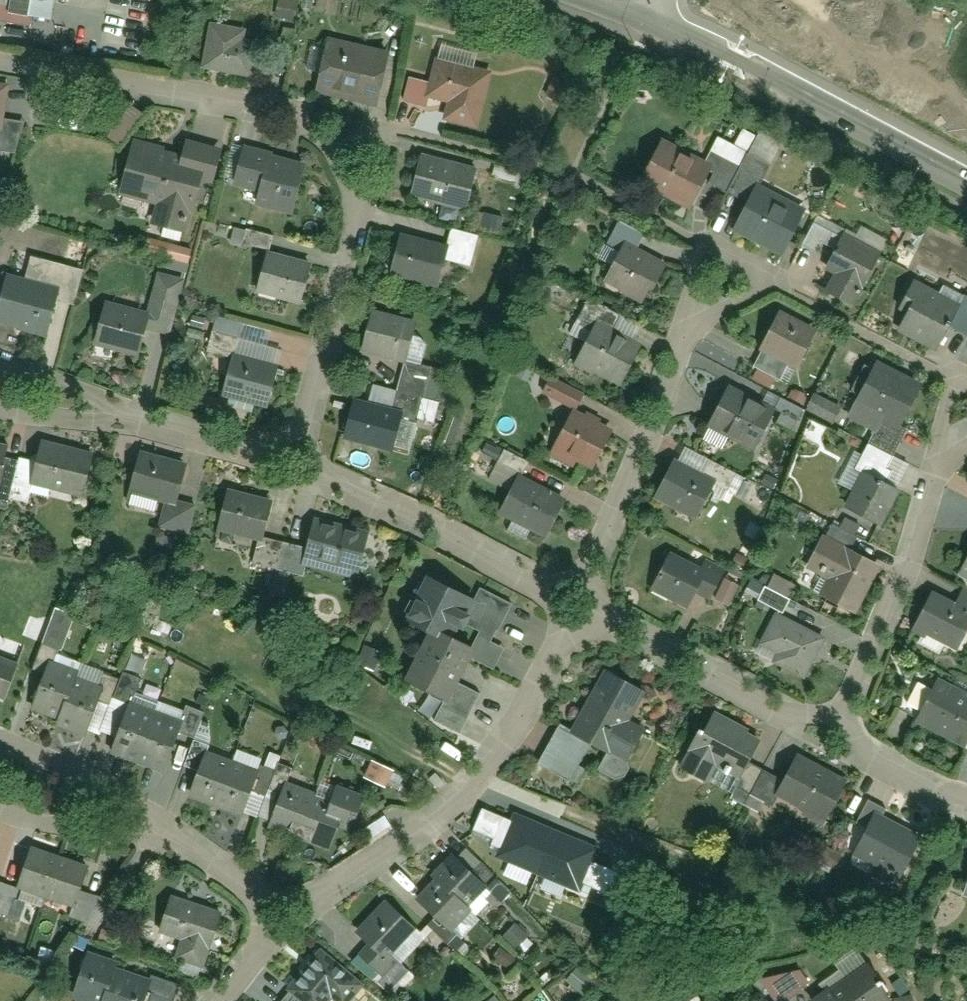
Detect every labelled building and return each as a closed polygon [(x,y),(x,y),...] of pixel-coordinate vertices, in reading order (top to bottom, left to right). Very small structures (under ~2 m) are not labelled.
[(246,29),(208,23),(199,66),(252,75),(258,38),(244,36),(246,29)] [(387,53),(322,41),(313,92),(378,104),(387,53)] [(447,120),(482,128),(495,67),(434,56),(426,101),(450,106),(447,120)] [(0,82),(0,130),(1,131),(9,84),(0,82)] [(712,164),(659,137),(637,179),(690,206),(712,164)] [(213,158),(132,138),(117,194),(201,216),(213,158)] [(258,204),(293,211),(305,162),(241,147),(230,184),(260,191),(258,204)] [(478,168),(419,155),(409,195),(469,208),(478,168)] [(733,231),(783,256),(808,208),(758,183),(733,231)] [(856,308),(890,237),(849,215),(822,268),(831,273),(821,293),(856,308)] [(452,246),(395,233),(386,274),(443,286),(452,246)] [(661,263),(624,245),(606,281),(642,300),(661,263)] [(315,263),(266,250),(256,291),(304,303),(315,263)] [(1,273),(0,278),(0,326),(49,338),(62,288),(1,273)] [(156,275),(143,330),(169,337),(184,282),(156,275)] [(914,279),(892,323),(936,346),(959,300),(914,279)] [(143,330),(147,312),(103,300),(90,343),(137,356),(143,330)] [(420,323),(369,308),(357,350),(408,365),(420,323)] [(639,341),(596,320),(573,364),(616,385),(639,341)] [(752,365),(791,384),(815,339),(774,320),(752,365)] [(269,409),(281,361),(232,349),(219,395),(269,409)] [(924,390),(869,364),(844,407),(900,434),(924,390)] [(706,424),(756,448),(777,412),(727,386),(706,424)] [(395,411),(348,398),(337,435),(384,448),(395,411)] [(586,476),(610,430),(573,411),(547,455),(586,476)] [(40,447),(29,484),(78,497),(88,458),(40,447)] [(185,471),(134,457),(122,489),(165,501),(174,504),(185,471)] [(695,521),(718,479),(675,457),(652,498),(695,521)] [(903,485),(861,465),(839,511),(881,532),(903,485)] [(516,473),(496,512),(546,538),(566,499),(516,473)] [(255,538),(262,540),(273,501),(223,490),(213,529),(255,538)] [(174,504),(165,501),(156,527),(185,535),(192,509),(174,504)] [(307,562),(357,574),(367,532),(313,518),(304,550),(301,561),(307,562)] [(882,563),(827,534),(808,569),(828,580),(821,598),(855,616),(882,563)] [(262,540),(255,538),(248,566),(303,579),(307,562),(301,561),(304,550),(262,540)] [(721,577),(667,552),(647,590),(688,609),(696,593),(710,599),(721,577)] [(957,572),(966,577),(966,554),(957,572)] [(469,597),(419,575),(399,621),(426,632),(400,685),(438,705),(432,720),(463,734),(482,690),(461,681),(471,661),(494,671),(505,645),(494,640),(510,605),(474,588),(469,597)] [(966,654),(966,606),(937,592),(918,631),(966,654)] [(825,637),(775,611),(754,651),(804,677),(825,637)] [(3,700),(17,666),(0,660),(0,699),(3,700)] [(646,689),(602,668),(570,732),(594,743),(631,761),(646,731),(631,724),(646,689)] [(44,675),(28,713),(54,722),(52,728),(82,738),(100,694),(44,675)] [(936,680),(915,720),(965,744),(966,740),(966,694),(936,680)] [(185,722),(126,702),(108,751),(165,773),(185,722)] [(761,738),(709,714),(677,769),(709,783),(717,767),(739,776),(761,738)] [(537,768),(573,783),(594,743),(558,726),(537,768)] [(258,774),(205,754),(191,791),(244,812),(258,774)] [(847,778),(796,755),(773,799),(824,824),(847,778)] [(345,808),(286,785),(271,823),(330,846),(345,808)] [(923,833),(876,811),(852,857),(900,880),(923,833)] [(598,846),(515,813),(497,860),(580,892),(598,846)] [(48,894),(59,858),(31,849),(20,885),(48,894)] [(487,885),(450,856),(412,899),(454,932),(472,913),(467,907),(487,885)] [(89,868),(59,858),(48,894),(78,904),(89,868)] [(226,911),(169,893),(156,939),(211,958),(226,911)] [(424,935),(381,900),(353,932),(367,944),(351,961),(378,984),(424,935)] [(324,948),(284,987),(299,1000),(329,1000),(331,999),(333,1000),(349,1000),(364,983),(324,948)] [(86,951),(67,1000),(70,1000),(147,1000),(156,975),(86,951)] [(868,963),(809,1000),(890,1000),(893,998),(868,963)]
